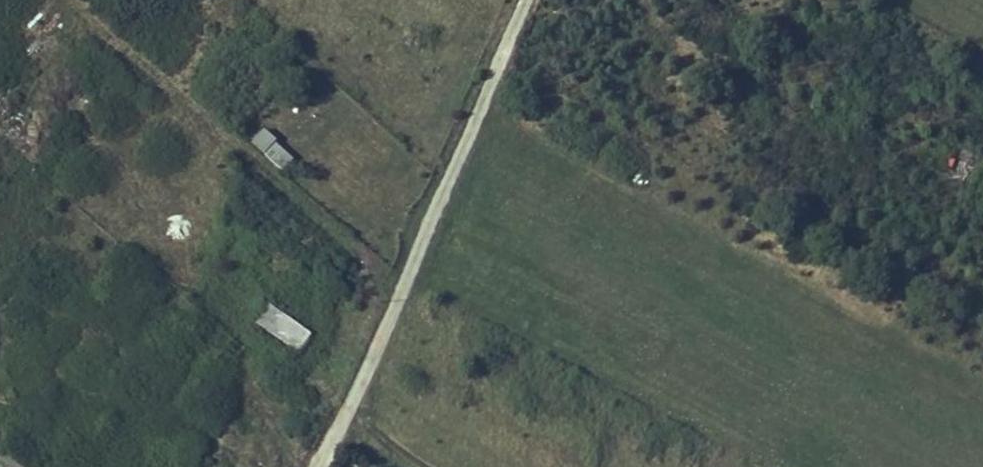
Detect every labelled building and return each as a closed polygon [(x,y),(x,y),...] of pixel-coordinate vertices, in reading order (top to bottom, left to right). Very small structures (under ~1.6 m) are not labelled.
[(263,128),(250,142),(282,171),(295,158),(263,128)] [(298,351),(311,333),(270,302),(256,320),(298,351)]
